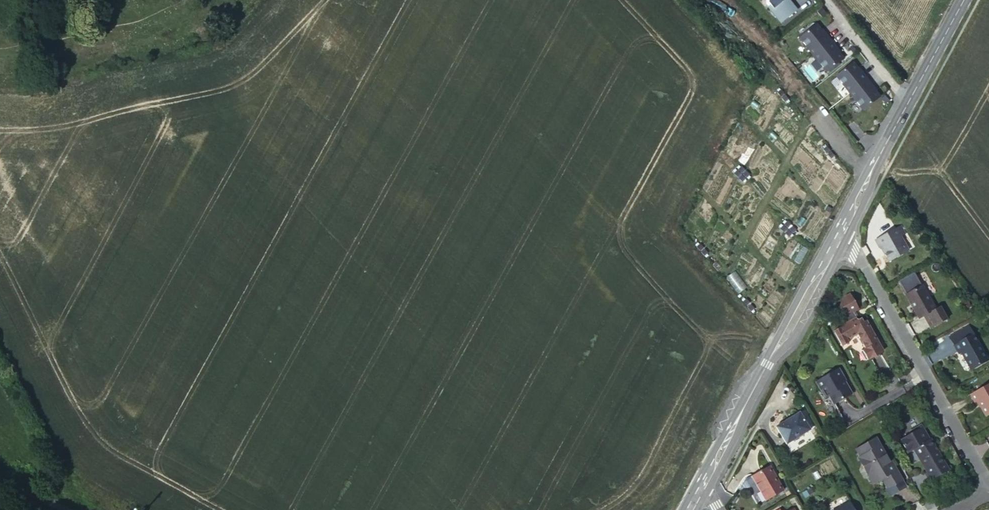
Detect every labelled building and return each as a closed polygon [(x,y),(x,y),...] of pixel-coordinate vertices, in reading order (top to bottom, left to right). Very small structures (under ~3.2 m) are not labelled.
[(794,9),(805,0),(786,0),(794,9)] [(812,38),(804,46),(813,58),(824,49),(818,42),(817,43),(812,38)] [(849,49),(812,78),(823,91),(860,63),(849,49)] [(892,219),(888,222),(893,231),(898,228),(892,219)] [(893,231),(888,222),(867,234),(871,241),(873,240),(881,255),(901,244),(893,231)] [(935,299),(922,276),(901,287),(915,311),(919,309),(926,321),(947,309),(940,297),(935,299)] [(846,290),(840,281),(835,287),(828,299),(832,306),(844,298),(841,293),(846,290)] [(846,290),(841,293),(844,298),(849,295),(846,290)] [(852,314),(851,312),(834,321),(835,324),(830,327),(837,340),(843,336),(841,333),(851,327),(860,342),(857,344),(862,353),(878,344),(861,314),(858,315),(857,314),(856,314),(855,314),(854,314),(852,314)] [(966,321),(947,331),(956,348),(958,347),(968,364),(985,355),(966,321)] [(832,362),(810,374),(815,383),(819,380),(824,388),(829,397),(845,387),(836,371),(837,370),(832,362)] [(819,380),(815,383),(819,390),(824,388),(819,380)] [(971,395),(976,404),(978,402),(987,418),(988,417),(988,385),(971,395)] [(798,411),(774,425),(785,443),(809,429),(798,411)] [(947,463),(929,433),(912,443),(925,466),(921,468),(926,475),(947,463)] [(889,482),(898,476),(889,461),(887,462),(884,457),(871,435),(851,446),(856,453),(854,454),(864,472),(869,469),(872,475),(876,474),(877,476),(883,486),(889,482)] [(767,462),(750,473),(764,497),(781,486),(767,462)] [(869,469),(864,472),(869,481),(877,476),(876,474),(872,475),(869,469)] [(902,483),(898,476),(889,482),(893,488),(902,483)] [(893,488),(889,482),(883,486),(882,486),(886,492),(893,488)] [(827,508),(828,509),(853,509),(846,497),(827,508)]
